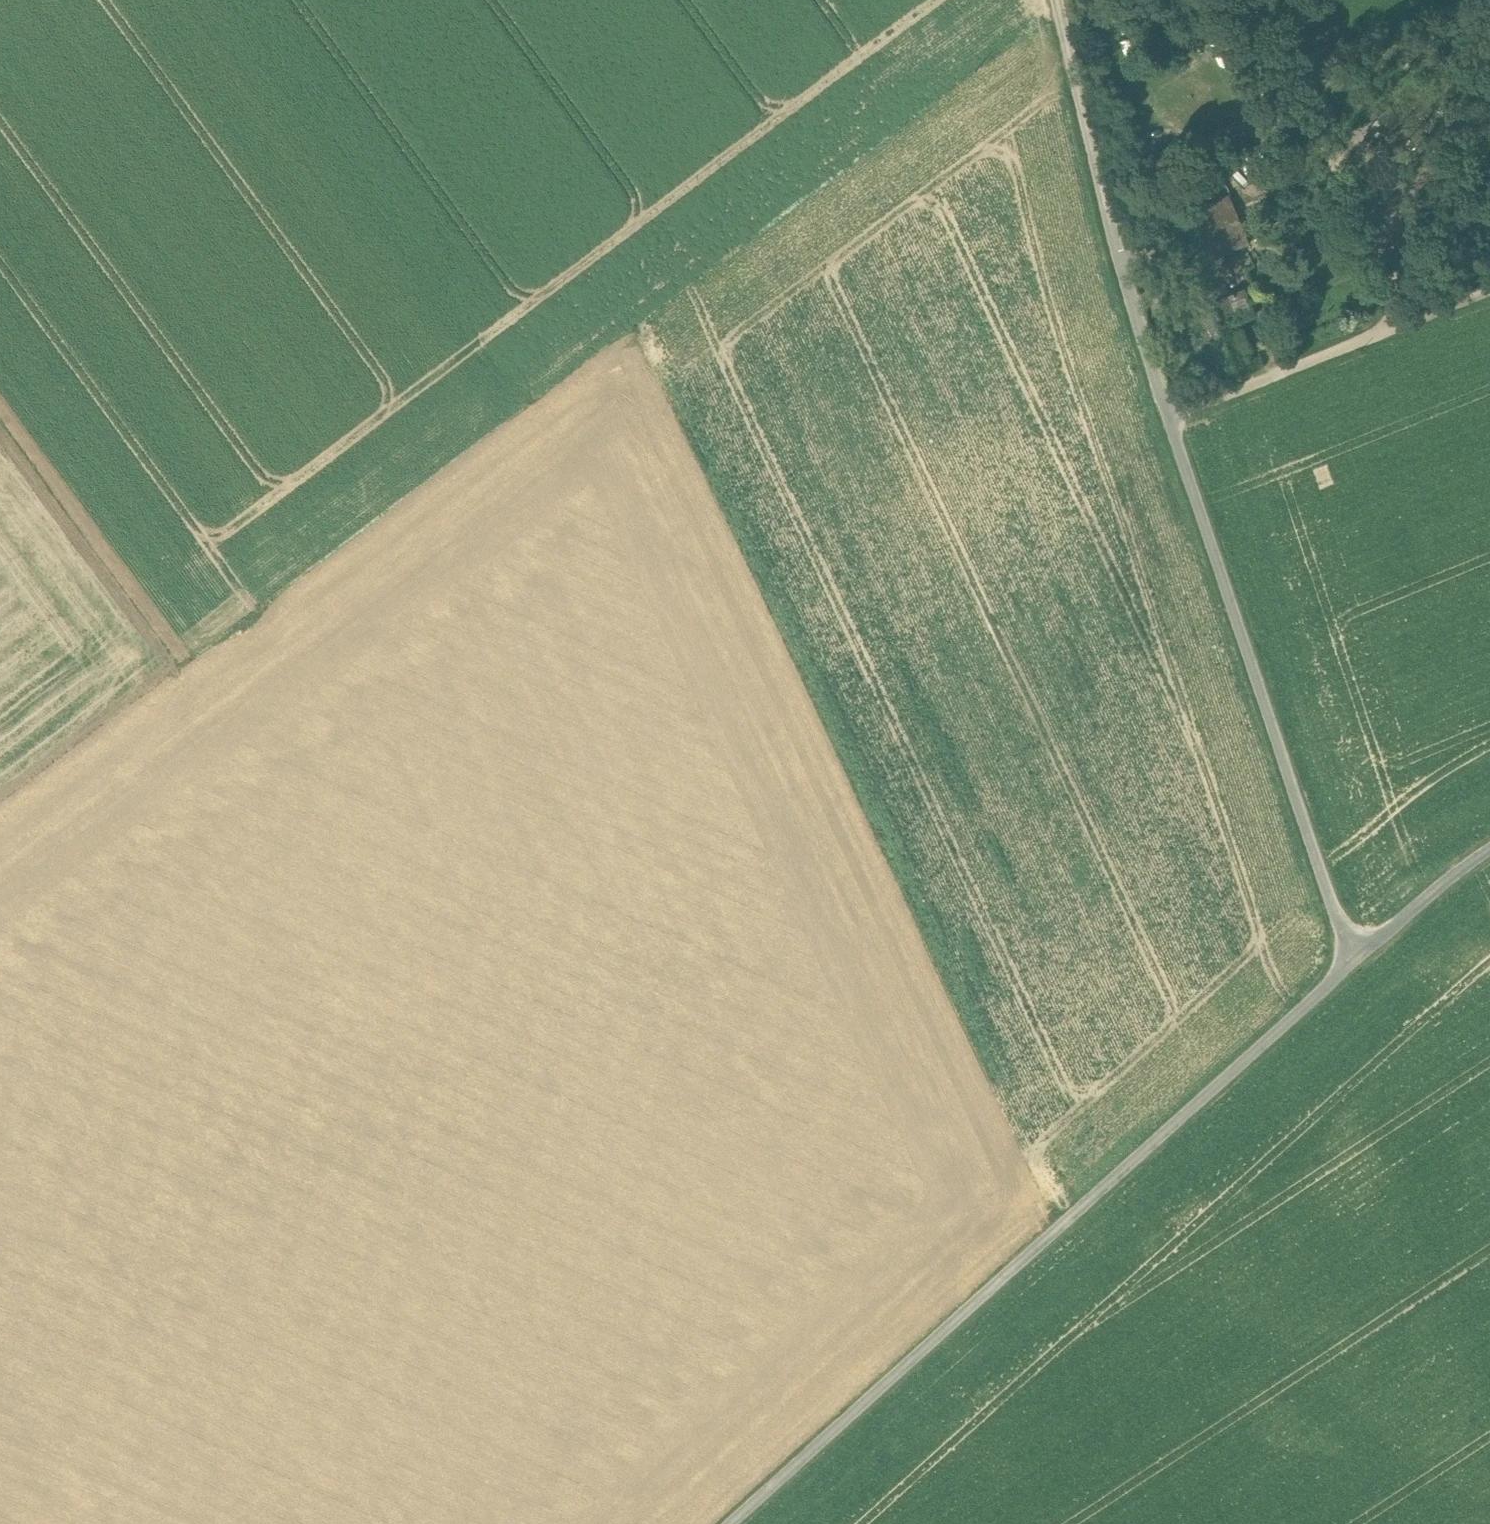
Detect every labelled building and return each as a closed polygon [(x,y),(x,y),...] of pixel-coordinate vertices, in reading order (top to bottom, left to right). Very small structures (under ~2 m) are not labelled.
[(1231,195),(1187,213),(1206,261),(1214,258),(1250,243),(1231,195)] [(1206,261),(1176,273),(1184,292),(1221,276),(1214,258),(1206,261)] [(1221,276),(1184,292),(1220,381),(1235,375),(1237,380),(1247,376),(1245,371),(1258,365),(1240,320),(1230,295),(1222,276),(1221,276)] [(1244,289),(1230,295),(1240,320),(1255,314),(1244,289)]
